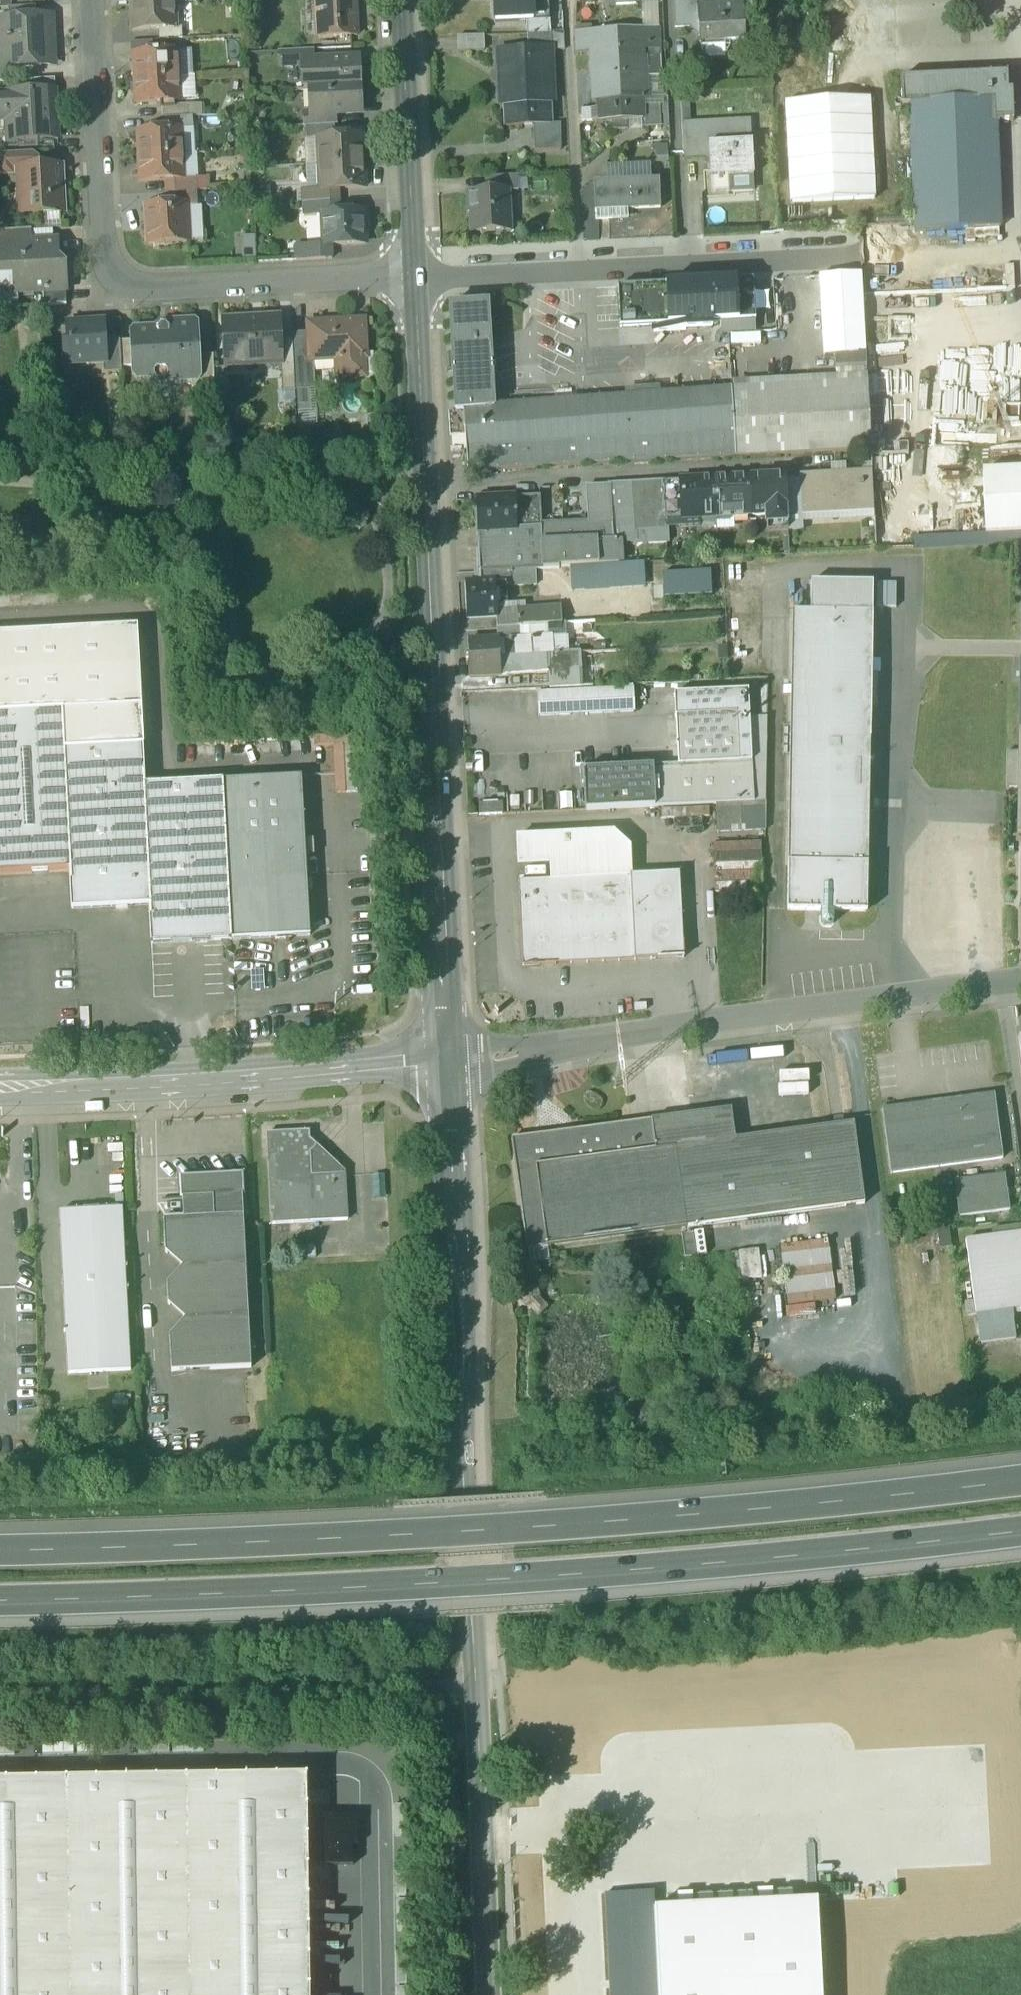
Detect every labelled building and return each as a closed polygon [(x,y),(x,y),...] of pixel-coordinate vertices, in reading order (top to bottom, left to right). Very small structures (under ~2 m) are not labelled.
[(318,38),(358,36),(356,0),(316,0),(318,38)] [(496,23),(527,21),(550,20),(549,0),(495,0),(496,23)] [(675,28),(699,27),(698,8),(708,7),(708,0),(674,0),(675,28)] [(736,0),(735,0),(732,0),(732,6),(734,6),(735,18),(744,18),(744,19),(753,19),(752,0),(736,0)] [(175,4),(131,7),(133,32),(159,30),(176,29),(175,4)] [(708,7),(698,8),(699,27),(700,43),(745,41),(744,19),(744,18),(735,18),(734,6),(732,6),(708,7)] [(36,7),(9,8),(9,21),(37,19),(36,7)] [(37,19),(9,21),(10,37),(4,37),(2,40),(3,60),(3,68),(13,67),(22,67),(23,68),(35,67),(36,67),(36,66),(51,65),(55,61),(54,52),(50,48),(49,38),(53,34),(53,27),(52,26),(52,22),(48,19),(37,19)] [(550,20),(527,21),(527,35),(551,34),(550,20)] [(176,29),(159,30),(159,42),(183,41),(183,29),(176,29)] [(576,33),(575,33),(576,54),(591,54),(593,102),(597,101),(598,122),(598,123),(612,122),(613,128),(615,131),(628,130),(630,127),(630,121),(642,121),(643,121),(643,107),(644,107),(644,105),(643,99),(648,99),(647,79),(662,78),(660,29),(576,33)] [(551,34),(527,35),(528,50),(551,49),(551,34)] [(563,34),(551,34),(551,49),(552,49),(552,51),(564,51),(563,34)] [(484,37),(458,38),(458,52),(485,51),(484,37)] [(153,42),(131,43),(131,55),(134,55),(154,54),(153,42)] [(528,50),(498,52),(500,93),(554,90),(552,51),(552,49),(551,49),(528,50)] [(314,51),(278,53),(279,67),(302,66),(302,64),(314,63),(314,51)] [(154,54),(134,55),(135,80),(179,78),(178,53),(154,54)] [(0,60),(0,83),(14,82),(13,67),(3,68),(3,60),(0,60)] [(314,63),(302,64),(302,66),(304,89),(310,89),(360,87),(359,61),(314,63)] [(1008,75),(901,79),(902,106),(912,105),(963,102),(964,120),(976,119),(975,108),(995,107),(996,123),(997,123),(1014,122),(1013,91),(1009,91),(1008,75)] [(195,77),(179,78),(180,101),(197,100),(195,77)] [(179,78),(135,80),(137,105),(180,103),(180,101),(179,78)] [(55,80),(26,81),(26,93),(26,94),(52,92),(52,93),(56,93),(55,80)] [(360,87),(310,89),(311,114),(311,115),(334,114),(361,112),(360,87)] [(554,90),(500,93),(500,106),(505,106),(506,127),(533,126),(551,125),(550,104),(555,104),(554,90)] [(26,94),(26,93),(0,95),(0,120),(7,120),(8,142),(59,139),(56,93),(52,93),(52,92),(26,94)] [(654,105),(644,105),(644,107),(643,107),(643,121),(642,121),(643,128),(669,127),(668,99),(654,99),(654,105)] [(786,104),(791,204),(878,200),(873,100),(786,104)] [(963,102),(912,105),(917,233),(1001,229),(997,123),(996,123),(995,107),(975,108),(976,119),(964,120),(963,102)] [(190,106),(162,107),(163,119),(164,119),(187,118),(191,118),(190,106)] [(334,114),(311,115),(311,114),(305,114),(306,127),(334,126),(334,114)] [(188,130),(187,118),(164,119),(165,131),(182,130),(188,130)] [(751,122),(682,125),(683,134),(697,133),(698,156),(710,155),(709,145),(752,143),(751,122)] [(551,125),(533,126),(534,139),(535,152),(561,151),(560,124),(551,125)] [(334,126),(306,127),(307,140),(318,139),(335,138),(334,126)] [(165,131),(138,133),(139,157),(183,155),(182,130),(165,131)] [(697,133),(683,134),(684,160),(698,159),(698,156),(697,133)] [(335,138),(318,139),(320,165),(364,162),(363,137),(335,138)] [(752,143),(709,145),(710,155),(711,174),(727,173),(727,179),(729,179),(754,177),(752,143)] [(34,153),(8,154),(9,176),(21,176),(21,169),(35,169),(34,153)] [(183,155),(139,157),(140,182),(166,181),(184,180),(184,179),(183,155)] [(364,162),(320,165),(321,190),(321,191),(339,190),(366,189),(364,162)] [(35,169),(21,169),(21,176),(23,210),(28,214),(62,213),(60,167),(35,169)] [(727,173),(711,174),(712,194),(729,194),(729,179),(727,179),(727,173)] [(518,177),(492,178),(493,192),(508,192),(509,192),(519,192),(518,177)] [(754,177),(729,179),(729,194),(754,192),(754,177)] [(184,180),(166,181),(167,193),(195,191),(194,178),(184,179),(184,180)] [(659,181),(594,184),(596,213),(628,211),(661,210),(659,181)] [(321,190),(303,191),(304,204),(340,202),(339,190),(321,191),(321,190)] [(195,191),(167,193),(168,206),(188,205),(188,207),(196,207),(195,191)] [(493,192),(468,193),(469,215),(471,215),(472,234),(510,233),(509,192),(508,192),(493,192)] [(340,202),(304,204),(304,217),(323,216),(322,215),(340,214),(340,202)] [(168,206),(146,207),(148,243),(190,241),(188,207),(188,205),(168,206)] [(628,211),(596,213),(596,221),(628,219),(628,211)] [(340,214),(322,215),(323,216),(324,245),(324,246),(332,246),(366,244),(364,212),(340,214)] [(0,231),(0,245),(32,243),(31,230),(0,231)] [(0,245),(0,275),(16,274),(17,294),(43,293),(67,292),(66,268),(58,268),(57,242),(32,243),(0,245)] [(324,245),(296,246),(297,261),(333,259),(332,246),(324,246),(324,245)] [(17,302),(17,294),(16,274),(0,275),(0,303),(17,302)] [(862,275),(820,277),(822,311),(864,308),(862,275)] [(754,281),(619,288),(621,329),(756,322),(754,281)] [(67,292),(43,293),(43,306),(68,305),(67,292)] [(488,305),(451,307),(457,411),(464,411),(464,410),(494,408),(494,407),(489,315),(488,305)] [(864,308),(822,311),(824,358),(835,357),(866,355),(864,308)] [(280,317),(224,320),(227,369),(281,366),(281,362),(283,362),(282,339),(280,317)] [(364,321),(309,324),(310,332),(311,332),(312,358),(311,358),(312,360),(313,360),(338,358),(339,378),(365,376),(364,357),(366,357),(364,321)] [(104,323),(68,325),(70,363),(104,362),(106,362),(106,345),(104,323)] [(194,323),(178,324),(172,330),(139,331),(133,338),(133,341),(135,367),(135,370),(141,376),(152,376),(157,370),(166,370),(177,380),(193,379),(200,379),(199,357),(197,329),(194,323)] [(310,332),(293,333),(293,339),(295,370),(296,391),(314,390),(313,360),(312,360),(311,358),(312,358),(311,332),(310,332)] [(293,339),(282,339),(283,362),(281,362),(281,366),(281,371),(295,370),(293,339)] [(133,341),(121,342),(121,344),(122,368),(135,367),(133,341)] [(1014,395),(1013,342),(992,342),(992,356),(981,356),(981,358),(973,358),(973,386),(997,386),(998,395),(1014,395)] [(121,344),(106,345),(106,362),(104,362),(105,373),(123,372),(122,368),(121,344)] [(866,355),(835,357),(836,371),(867,370),(866,355)] [(213,357),(199,357),(200,379),(193,379),(193,388),(196,391),(215,390),(213,357)] [(868,383),(732,390),(737,459),(872,452),(868,383)] [(732,390),(517,406),(522,470),(737,459),(732,390)] [(494,408),(464,410),(464,411),(469,473),(522,470),(517,406),(494,407),(494,408)] [(909,444),(895,444),(895,454),(909,454),(909,444)] [(983,473),(986,535),(1020,533),(1020,471),(983,473)] [(872,472),(800,476),(800,480),(802,510),(803,510),(834,509),(834,515),(874,514),(872,472)] [(786,476),(767,477),(767,478),(769,515),(767,515),(768,532),(789,531),(788,518),(786,481),(787,481),(786,476)] [(750,478),(715,480),(717,518),(751,516),(750,478)] [(767,478),(750,478),(751,516),(767,515),(769,515),(767,478)] [(715,480),(680,482),(682,520),(717,518),(715,480)] [(800,480),(787,481),(786,481),(788,518),(803,518),(803,510),(802,510),(800,480)] [(680,482),(663,483),(665,521),(666,521),(682,520),(680,482)] [(663,483),(633,484),(636,532),(666,530),(666,521),(665,521),(663,483)] [(633,484),(609,486),(609,488),(613,542),(617,542),(619,565),(638,564),(636,532),(633,484)] [(517,531),(479,533),(480,547),(557,544),(597,542),(613,542),(609,488),(589,489),(591,526),(541,528),(541,529),(517,531)] [(540,498),(515,499),(517,531),(541,529),(541,528),(540,498)] [(515,499),(478,501),(479,533),(517,531),(515,499)] [(803,518),(788,518),(789,531),(804,530),(803,518)] [(597,542),(557,544),(558,568),(598,566),(597,542)] [(613,542),(597,542),(598,566),(619,565),(617,542),(613,542)] [(557,544),(480,547),(481,572),(496,571),(505,571),(510,571),(536,569),(558,568),(557,544)] [(558,568),(536,569),(537,578),(560,577),(559,568),(558,568)] [(536,569),(510,571),(510,577),(511,586),(537,585),(537,578),(536,569)] [(496,571),(481,572),(481,583),(496,583),(496,571)] [(505,571),(496,571),(496,583),(498,611),(508,610),(506,577),(505,571)] [(481,583),(465,584),(467,619),(498,617),(498,611),(496,583),(481,583)] [(873,584),(812,583),(811,613),(873,614),(873,584)] [(624,590),(625,606),(649,605),(648,588),(624,590)] [(508,610),(498,611),(498,617),(499,629),(522,628),(522,639),(547,638),(547,626),(554,625),(553,608),(508,610)] [(561,608),(553,608),(554,625),(562,625),(561,608)] [(811,613),(793,612),(789,863),(868,865),(873,614),(811,613)] [(594,622),(566,624),(566,632),(572,635),(594,634),(594,622)] [(554,625),(547,626),(547,638),(553,638),(566,638),(566,632),(566,624),(562,625),(554,625)] [(63,711),(144,707),(138,628),(0,634),(0,714),(63,711)] [(522,628),(499,629),(499,641),(500,643),(515,642),(515,639),(522,639),(522,628)] [(522,639),(515,639),(515,642),(500,643),(500,658),(548,655),(554,655),(553,638),(547,638),(522,639)] [(499,641),(468,642),(469,660),(500,658),(500,643),(499,641)] [(554,655),(548,655),(549,672),(549,676),(570,676),(570,689),(584,688),(581,654),(554,655)] [(591,654),(581,654),(584,688),(594,687),(591,654)] [(548,655),(500,658),(501,675),(549,672),(548,655)] [(500,658),(469,660),(470,677),(501,675),(500,658)] [(570,689),(570,676),(549,676),(550,690),(570,689)] [(634,689),(538,693),(538,718),(635,714),(634,689)] [(749,691),(675,695),(676,717),(737,715),(740,763),(752,763),(749,691)] [(63,711),(65,751),(144,747),(144,707),(63,711)] [(0,714),(0,874),(70,871),(72,871),(65,751),(63,711),(0,714)] [(737,715),(676,717),(679,766),(740,763),(737,715)] [(150,907),(146,786),(144,747),(65,751),(72,871),(70,871),(72,911),(150,907)] [(679,766),(653,767),(655,808),(716,805),(754,803),(752,763),(740,763),(679,766)] [(653,767),(584,771),(586,811),(655,808),(653,767)] [(302,778),(222,782),(231,941),(311,937),(302,778)] [(146,786),(150,907),(152,946),(231,941),(222,782),(146,786)] [(503,803),(479,804),(480,816),(503,815),(503,803)] [(754,803),(716,805),(718,834),(766,832),(766,803),(754,803)] [(614,834),(517,838),(518,863),(550,862),(551,880),(632,876),(631,849),(614,834)] [(716,895),(765,892),(762,845),(713,847),(716,895)] [(821,913),(823,865),(789,863),(787,912),(821,913)] [(868,865),(823,865),(821,913),(820,924),(823,928),(830,928),(833,925),(834,913),(867,913),(868,865)] [(551,880),(519,882),(523,967),(684,959),(680,874),(632,876),(551,880)] [(995,1095),(883,1110),(891,1174),(1003,1159),(995,1095)] [(732,1111),(653,1121),(656,1151),(676,1149),(687,1229),(688,1229),(865,1205),(854,1125),(736,1140),(732,1111)] [(652,1121),(512,1140),(527,1251),(688,1229),(687,1229),(676,1149),(656,1151),(653,1121),(652,1121)] [(310,1133),(268,1135),(273,1226),(348,1222),(346,1176),(312,1177),(311,1154),(317,1147),(310,1141),(310,1133)] [(1005,1176),(956,1182),(960,1218),(1010,1211),(1005,1176)] [(241,1178),(182,1181),(183,1199),(184,1219),(184,1221),(244,1217),(243,1196),(242,1196),(241,1178)] [(123,1210),(61,1213),(69,1375),(131,1372),(123,1210)] [(244,1217),(184,1221),(184,1219),(164,1220),(166,1253),(183,1269),(184,1268),(246,1265),(244,1217)] [(704,1232),(682,1235),(685,1258),(708,1255),(704,1232)] [(966,1241),(976,1316),(1020,1310),(1020,1234),(966,1241)] [(832,1244),(782,1250),(789,1319),(816,1316),(815,1305),(838,1303),(832,1244)] [(760,1252),(731,1255),(734,1283),(763,1280),(760,1252)] [(246,1265),(184,1268),(183,1269),(167,1285),(168,1305),(185,1321),(186,1321),(186,1320),(249,1317),(246,1265)] [(249,1317),(186,1320),(186,1321),(185,1321),(170,1337),(172,1373),(252,1369),(249,1317)] [(98,1780),(96,1780),(68,1781),(68,1780),(66,1780),(66,1781),(38,1781),(38,1780),(36,1780),(36,1781),(8,1782),(8,1781),(6,1781),(6,1782),(0,1782),(0,1994),(310,1994),(310,1988),(311,1988),(311,1987),(310,1987),(310,1958),(311,1958),(310,1957),(309,1929),(310,1928),(310,1927),(309,1927),(309,1898),(310,1898),(310,1897),(309,1897),(308,1868),(309,1868),(309,1867),(308,1838),(309,1838),(309,1837),(308,1837),(308,1808),(308,1807),(307,1778),(308,1778),(308,1777),(306,1777),(278,1778),(278,1777),(276,1777),(276,1778),(248,1778),(248,1777),(246,1777),(246,1778),(218,1779),(218,1778),(216,1778),(216,1779),(188,1779),(188,1778),(186,1778),(186,1779),(158,1779),(156,1779),(128,1780),(128,1779),(126,1779),(126,1780),(98,1780)] [(606,1895),(611,1994),(659,1994),(654,1892),(606,1895)] [(655,1909),(659,1994),(823,1994),(818,1901),(786,1903),(746,1905),(726,1906),(706,1907),(655,1909)]
